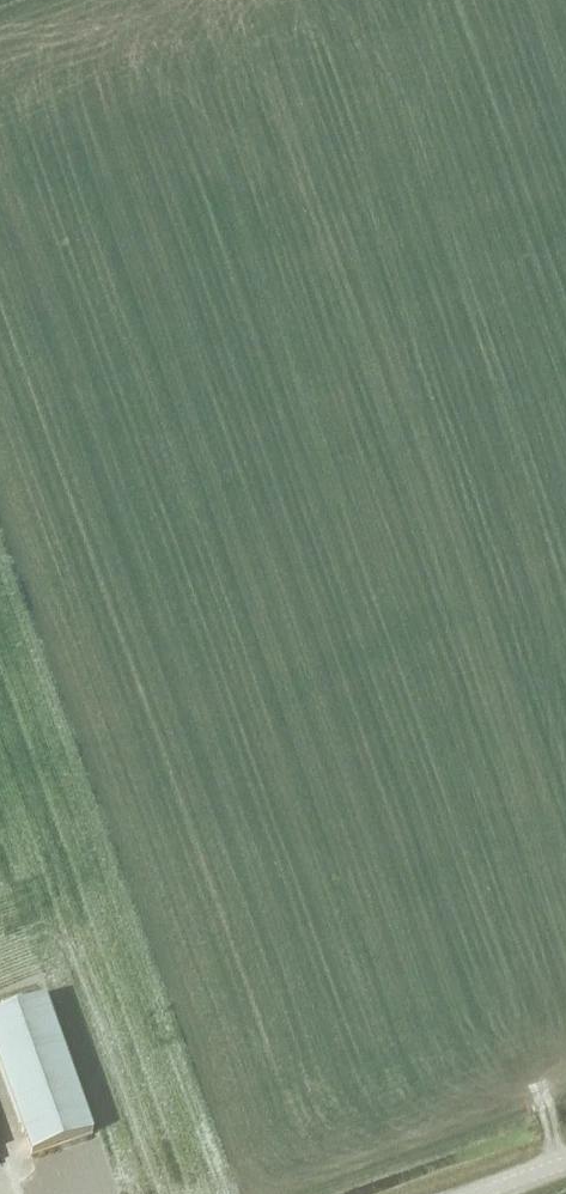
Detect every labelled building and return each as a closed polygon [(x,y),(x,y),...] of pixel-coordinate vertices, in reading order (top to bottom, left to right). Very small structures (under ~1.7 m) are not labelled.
[(92,1132),(45,999),(0,1015),(0,1070),(30,1155),(92,1132)]
